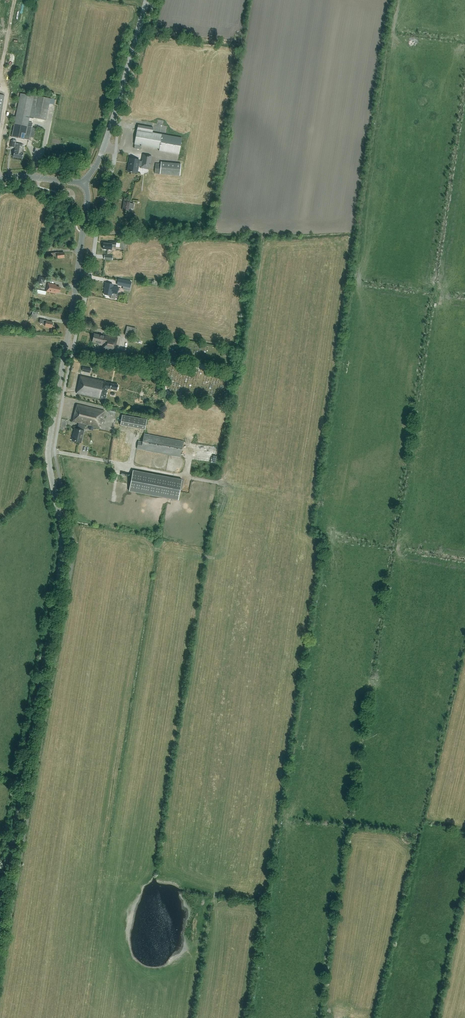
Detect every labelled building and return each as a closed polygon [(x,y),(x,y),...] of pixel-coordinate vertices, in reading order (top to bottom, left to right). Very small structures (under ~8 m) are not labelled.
[(20,93),(14,124),(14,127),(12,136),(29,140),(31,131),(32,127),(33,123),(29,122),(29,118),(33,119),(34,118),(46,120),(50,98),(38,96),(37,97),(20,93)] [(141,149),(141,145),(159,149),(159,151),(179,154),(182,138),(152,133),(153,128),(138,125),(134,144),(135,144),(134,148),(141,149)] [(24,145),(16,144),(16,141),(11,140),(10,147),(15,148),(14,151),(13,157),(22,158),(23,152),(24,150),(23,150),(24,145)] [(149,169),(151,156),(143,154),(142,161),(139,161),(139,160),(131,158),(130,165),(129,165),(128,171),(137,173),(138,166),(141,166),(140,168),(149,169)] [(130,202),(124,201),(122,210),(128,211),(129,208),(133,209),(134,204),(130,203),(130,202)] [(48,283),(46,292),(55,293),(56,292),(59,292),(60,288),(56,287),(56,285),(48,283)] [(106,283),(105,287),(106,287),(104,294),(111,296),(111,298),(115,299),(116,294),(117,294),(119,287),(113,286),(113,284),(106,283)] [(39,323),(45,324),(45,326),(52,327),(53,322),(48,321),(40,319),(39,323)] [(136,335),(136,327),(126,326),(125,333),(136,335)] [(104,336),(94,333),(92,342),(98,343),(98,344),(102,345),(101,350),(114,353),(118,337),(105,334),(104,336)] [(117,391),(118,385),(105,382),(105,381),(80,376),(77,394),(105,400),(107,388),(117,391)] [(84,431),(83,431),(85,424),(101,428),(104,411),(77,404),(72,421),(79,423),(77,429),(75,429),(72,440),(81,442),(84,431)] [(119,425),(144,429),(146,418),(121,414),(119,425)] [(143,442),(138,441),(137,449),(180,457),(183,442),(144,434),(143,442)] [(178,500),(182,480),(133,470),(129,491),(178,500)]
